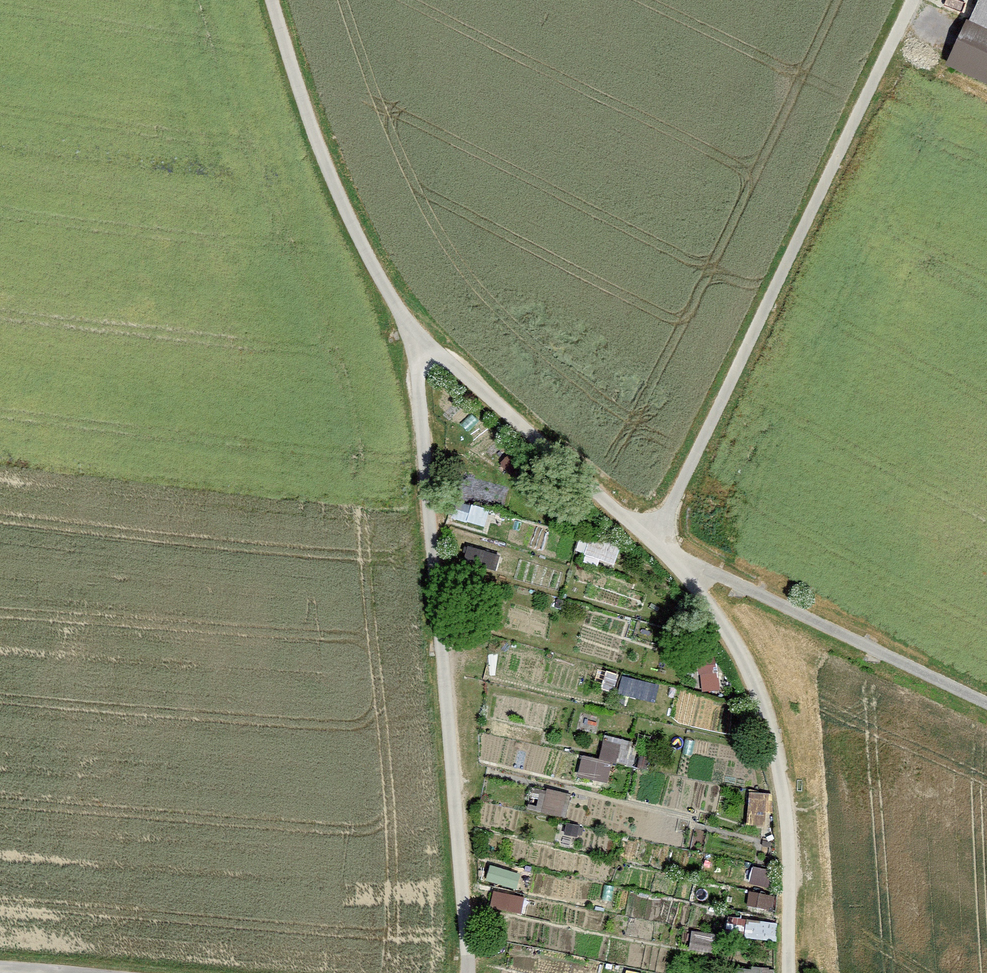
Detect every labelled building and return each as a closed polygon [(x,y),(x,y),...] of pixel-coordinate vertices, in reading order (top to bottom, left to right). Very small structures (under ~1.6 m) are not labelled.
[(952,69),(986,83),(986,0),(981,0),(952,69)] [(614,763),(631,764),(632,737),(604,735),(603,756),(583,755),(581,777),(613,779),(614,763)]
